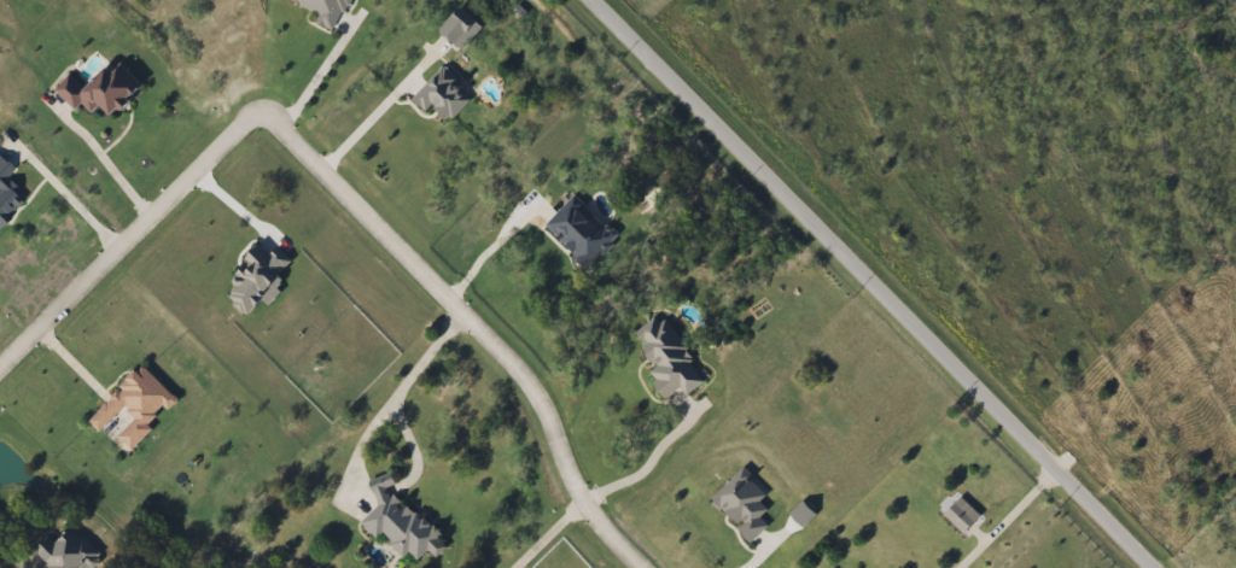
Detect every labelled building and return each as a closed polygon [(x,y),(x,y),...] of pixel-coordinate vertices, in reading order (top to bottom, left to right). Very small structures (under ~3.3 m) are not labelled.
[(76,111),(54,89),(71,72),(84,86),(116,55),(144,84),(109,119),(98,109),(93,115),(82,105),(76,111)] [(415,98),(447,66),(474,94),(443,125),(415,98)] [(543,234),(572,194),(620,229),(591,268),(543,234)] [(175,400),(146,426),(151,431),(127,452),(107,431),(101,437),(84,417),(144,365),(175,400)] [(387,492),(450,543),(436,560),(425,550),(414,564),(361,521),(377,500),(368,493),(385,474),(395,482),(387,492)] [(978,516),(961,533),(940,514),(957,496),(978,516)] [(101,556),(91,567),(44,567),(46,566),(34,556),(62,522),(101,556)]
